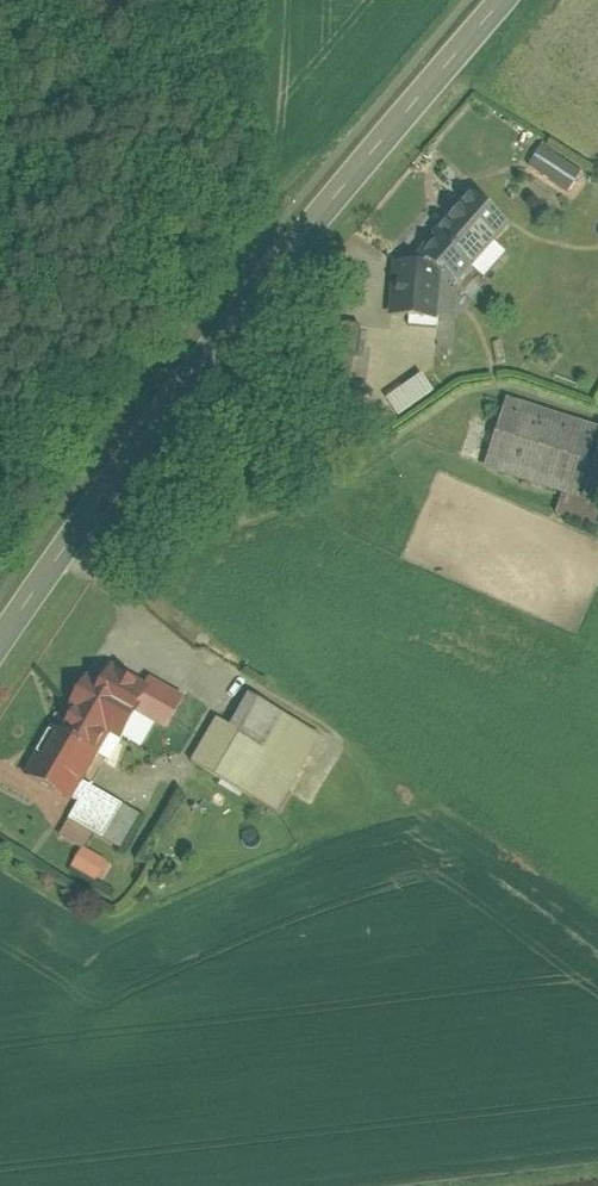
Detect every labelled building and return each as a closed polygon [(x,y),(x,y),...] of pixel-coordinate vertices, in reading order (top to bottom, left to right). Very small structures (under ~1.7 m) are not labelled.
[(583,179),(541,152),(529,170),(572,197),(583,179)] [(417,268),(384,269),(385,332),(438,330),(437,287),(458,302),(471,284),(484,293),(505,264),(492,254),(505,235),(463,205),(417,268)] [(318,321),(302,415),(339,421),(356,327),(318,321)] [(380,399),(393,418),(429,393),(416,375),(380,399)] [(505,412),(483,479),(596,517),(597,509),(597,442),(505,412)] [(99,699),(81,690),(30,791),(77,815),(58,851),(80,862),(86,850),(115,865),(133,828),(79,801),(94,771),(113,781),(123,760),(141,769),(154,743),(165,749),(185,710),(145,690),(139,700),(107,683),(99,699)] [(188,780),(193,783),(278,829),(320,751),(243,709),(226,741),(214,734),(188,780)] [(103,877),(77,865),(69,882),(94,894),(103,877)]
